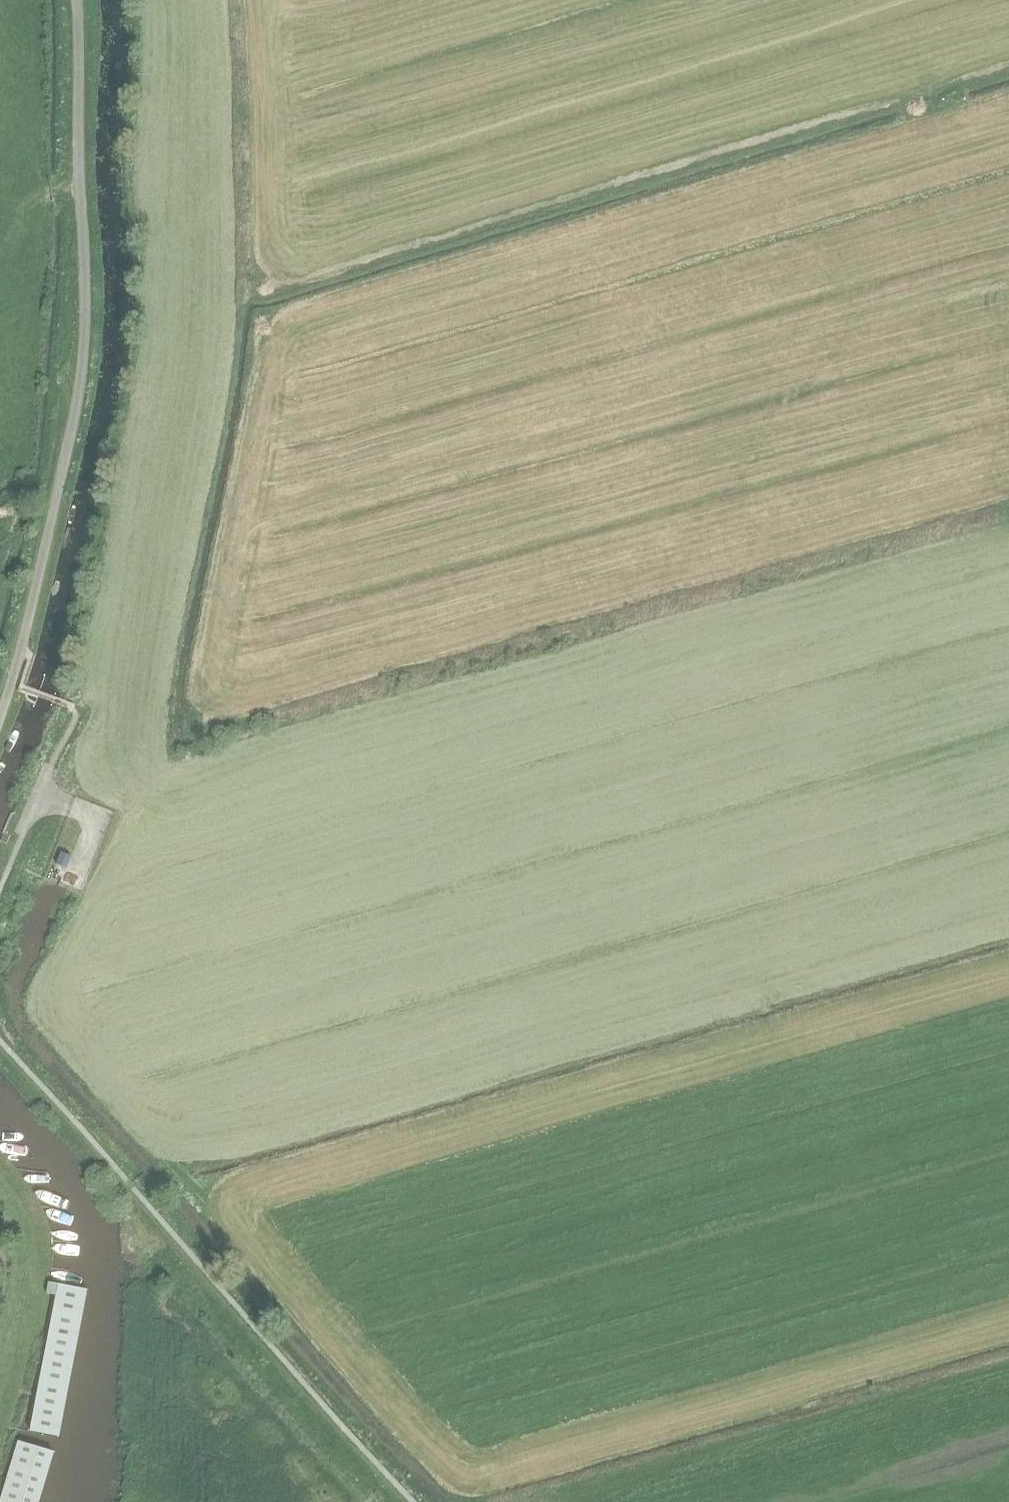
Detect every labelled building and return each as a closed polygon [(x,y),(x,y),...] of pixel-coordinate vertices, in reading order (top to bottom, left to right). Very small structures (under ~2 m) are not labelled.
[(65,869),(70,857),(60,853),(55,865),(65,869)] [(46,1293),(56,1295),(30,1431),(58,1436),(87,1289),(48,1282),(46,1293)] [(0,1501),(38,1501),(53,1451),(18,1441),(0,1501)]
